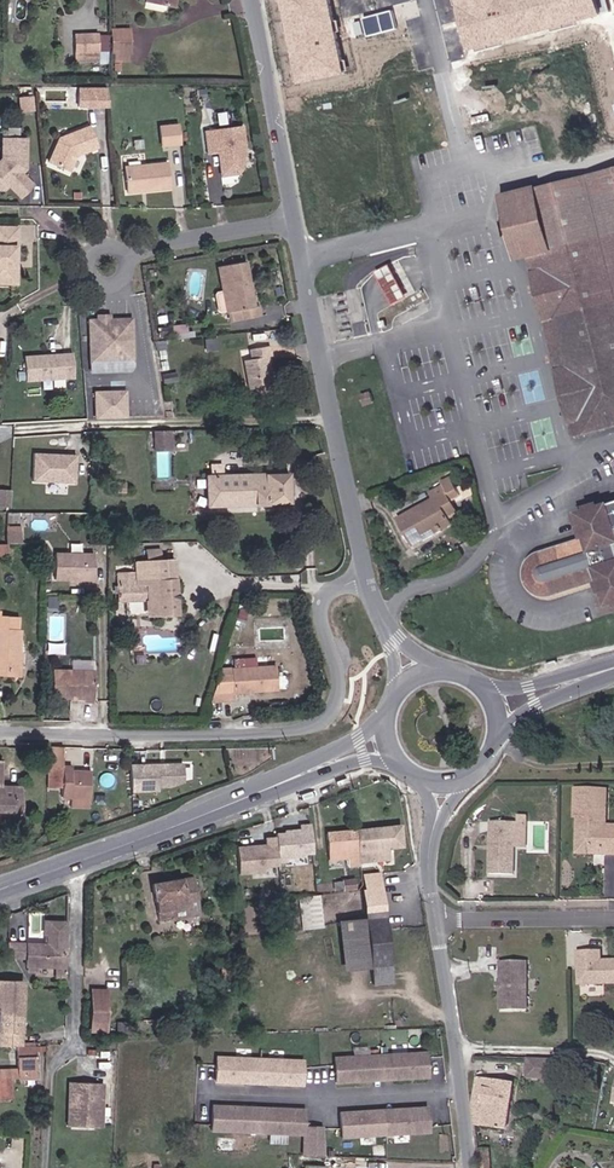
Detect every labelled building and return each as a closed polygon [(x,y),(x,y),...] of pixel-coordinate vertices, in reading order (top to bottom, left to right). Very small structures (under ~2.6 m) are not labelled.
[(293,84),(343,74),(328,0),(277,0),(293,84)] [(464,52),(598,16),(593,0),(450,0),(464,52)] [(113,28),(113,51),(132,50),(132,28),(113,28)] [(65,30),(64,49),(73,49),(73,30),(65,30)] [(74,51),(99,50),(99,32),(74,32),(74,51)] [(97,107),(97,88),(79,88),(79,107),(97,107)] [(109,108),(106,88),(97,88),(97,107),(109,108)] [(33,99),(24,100),(25,111),(34,110),(33,99)] [(85,151),(86,153),(98,149),(89,128),(60,139),(49,163),(69,172),(76,157),(77,154),(85,151)] [(180,148),(178,129),(160,131),(162,150),(180,148)] [(242,152),(246,152),(243,131),(206,136),(210,157),(219,156),(223,179),(241,176),(245,169),(243,159),(242,152)] [(35,188),(23,176),(28,171),(27,141),(3,140),(3,160),(0,163),(0,193),(5,193),(10,189),(22,201),(35,188)] [(613,422),(613,165),(528,189),(506,195),(522,254),(567,418),(579,415),(583,430),(613,422)] [(170,192),(167,167),(125,172),(127,197),(170,192)] [(510,258),(522,254),(506,195),(528,189),(528,187),(493,196),(510,258)] [(18,287),(18,271),(14,271),(14,265),(18,265),(18,230),(0,230),(0,287),(18,287)] [(250,263),(222,268),(227,292),(231,312),(231,314),(233,314),(235,324),(264,318),(262,307),(259,308),(256,295),(252,296),(251,291),(255,291),(250,263)] [(386,265),(371,273),(390,306),(405,297),(386,265)] [(227,292),(218,294),(222,314),(231,312),(227,292)] [(102,323),(93,323),(94,373),(133,372),(135,369),(133,322),(113,322),(102,323)] [(174,330),(175,337),(189,336),(188,328),(174,330)] [(174,330),(161,331),(162,339),(175,337),(174,330)] [(270,358),(273,358),(271,348),(253,351),(255,360),(247,362),(254,400),(277,396),(270,358)] [(75,380),(74,356),(26,358),(26,383),(75,380)] [(165,377),(166,386),(180,383),(179,375),(165,377)] [(539,382),(542,398),(550,397),(546,381),(539,382)] [(369,391),(359,394),(362,407),(373,404),(369,391)] [(97,394),(98,422),(129,421),(128,393),(97,394)] [(571,433),(583,430),(579,415),(567,418),(571,433)] [(154,434),(154,452),(168,451),(168,433),(154,434)] [(76,457),(34,456),(33,484),(75,486),(76,457)] [(289,503),(288,474),(207,475),(208,505),(289,503)] [(434,499),(398,517),(413,545),(453,523),(450,516),(459,511),(453,500),(463,496),(453,476),(441,481),(443,485),(430,493),(434,499)] [(465,494),(474,490),(471,478),(460,483),(465,494)] [(127,495),(128,481),(118,481),(118,495),(127,495)] [(11,507),(12,493),(0,492),(0,507),(11,507)] [(566,587),(587,580),(585,575),(597,570),(608,601),(613,599),(613,533),(613,529),(613,528),(613,506),(612,501),(579,513),(589,543),(576,548),(574,542),(558,547),(532,557),(526,562),(522,569),(521,574),(522,581),(525,586),(529,590),(536,593),(541,594),(566,587)] [(7,532),(6,544),(9,544),(16,544),(22,544),(22,532),(7,532)] [(55,580),(94,582),(95,556),(56,555),(55,580)] [(148,616),(177,614),(174,559),(134,562),(135,573),(117,574),(119,601),(146,600),(148,616)] [(0,616),(0,620),(0,665),(18,667),(20,629),(18,629),(18,617),(0,616)] [(18,667),(0,665),(0,674),(18,676),(18,667)] [(276,666),(219,668),(209,701),(233,700),(233,692),(244,691),(251,691),(277,690),(276,666)] [(52,698),(71,698),(77,698),(84,698),(94,698),(94,670),(52,670),(52,698)] [(63,748),(49,747),(48,767),(53,767),(52,788),(59,789),(59,786),(63,786),(62,797),(71,798),(71,807),(90,807),(91,773),(72,772),(72,768),(63,767),(63,748)] [(22,812),(22,787),(1,786),(2,760),(0,760),(0,811),(22,812)] [(181,763),(130,766),(132,791),(158,790),(158,786),(170,785),(183,780),(181,763)] [(577,817),(580,818),(580,839),(589,849),(603,849),(604,855),(613,855),(613,832),(604,831),(604,827),(604,792),(575,791),(574,817),(577,817)] [(580,818),(577,817),(577,854),(604,855),(603,849),(589,849),(580,839),(580,818)] [(514,849),(515,824),(492,823),(490,876),(514,876),(514,849)] [(514,849),(526,850),(527,824),(515,824),(514,849)] [(277,837),(279,862),(286,861),(286,858),(304,856),(304,853),(313,852),(311,825),(301,826),(301,830),(285,831),(286,833),(276,834),(277,837)] [(400,826),(356,831),(359,862),(390,860),(389,851),(393,851),(392,848),(402,847),(400,826)] [(359,862),(356,831),(327,833),(329,859),(339,858),(339,867),(359,865),(359,862)] [(279,862),(277,837),(267,838),(268,847),(264,847),(264,845),(238,848),(240,875),(265,873),(264,867),(279,865),(279,862)] [(371,967),(390,965),(380,875),(364,877),(366,890),(363,891),(366,919),(371,967)] [(159,919),(171,917),(170,912),(199,906),(194,877),(153,885),(159,919)] [(349,890),(348,883),(339,883),(340,891),(349,890)] [(318,895),(309,896),(313,926),(322,925),(318,895)] [(170,912),(171,917),(172,921),(201,916),(199,906),(170,912)] [(345,969),(369,967),(371,967),(366,919),(340,922),(345,969)] [(47,944),(8,942),(8,945),(15,958),(26,958),(25,966),(64,968),(66,922),(45,921),(44,933),(48,933),(47,944)] [(607,963),(607,967),(599,967),(599,963),(598,953),(577,954),(578,986),(613,986),(613,963),(607,963)] [(499,983),(499,991),(499,1010),(525,1010),(525,962),(499,962),(499,983)] [(372,984),(392,983),(390,965),(371,967),(369,967),(372,984)] [(231,968),(221,967),(221,980),(230,980),(231,968)] [(0,1029),(0,1032),(0,1044),(21,1045),(23,981),(0,980),(0,1016),(0,1029)] [(89,1022),(108,1023),(109,990),(90,990),(89,1022)] [(108,1031),(108,1023),(89,1022),(89,1030),(108,1031)] [(336,1082),(371,1080),(370,1072),(382,1071),(393,1070),(394,1079),(428,1077),(427,1052),(334,1058),(336,1082)] [(17,1057),(18,1070),(18,1078),(37,1078),(36,1056),(17,1057)] [(268,1075),(267,1084),(302,1085),(303,1060),(216,1057),(215,1081),(250,1083),(250,1075),(259,1075),(268,1075)] [(562,1060),(529,1059),(528,1077),(543,1078),(561,1079),(562,1060)] [(11,1078),(11,1079),(18,1078),(18,1070),(0,1071),(0,1079),(11,1078)] [(382,1080),(394,1079),(393,1070),(382,1071),(382,1080)] [(370,1072),(371,1080),(382,1080),(382,1071),(370,1072)] [(250,1075),(250,1083),(259,1083),(259,1075),(250,1075)] [(259,1083),(267,1084),(268,1075),(259,1075),(259,1083)] [(0,1079),(0,1098),(11,1097),(11,1079),(11,1078),(0,1079)] [(478,1078),(473,1105),(476,1126),(506,1130),(514,1084),(478,1078)] [(101,1081),(67,1080),(67,1104),(70,1104),(69,1125),(96,1125),(96,1105),(100,1105),(101,1081)] [(304,1128),(306,1110),(210,1106),(209,1130),(304,1134),(303,1156),(324,1156),(322,1129),(304,1128)] [(383,1119),(384,1134),(428,1132),(426,1107),(391,1110),(392,1118),(383,1119)] [(383,1119),(382,1110),(374,1111),(375,1119),(383,1119)] [(383,1119),(392,1118),(391,1110),(382,1110),(383,1119)] [(375,1119),(374,1111),(339,1113),(341,1137),(384,1135),(383,1119),(375,1119)] [(478,1149),(480,1163),(489,1163),(488,1148),(478,1149)]
